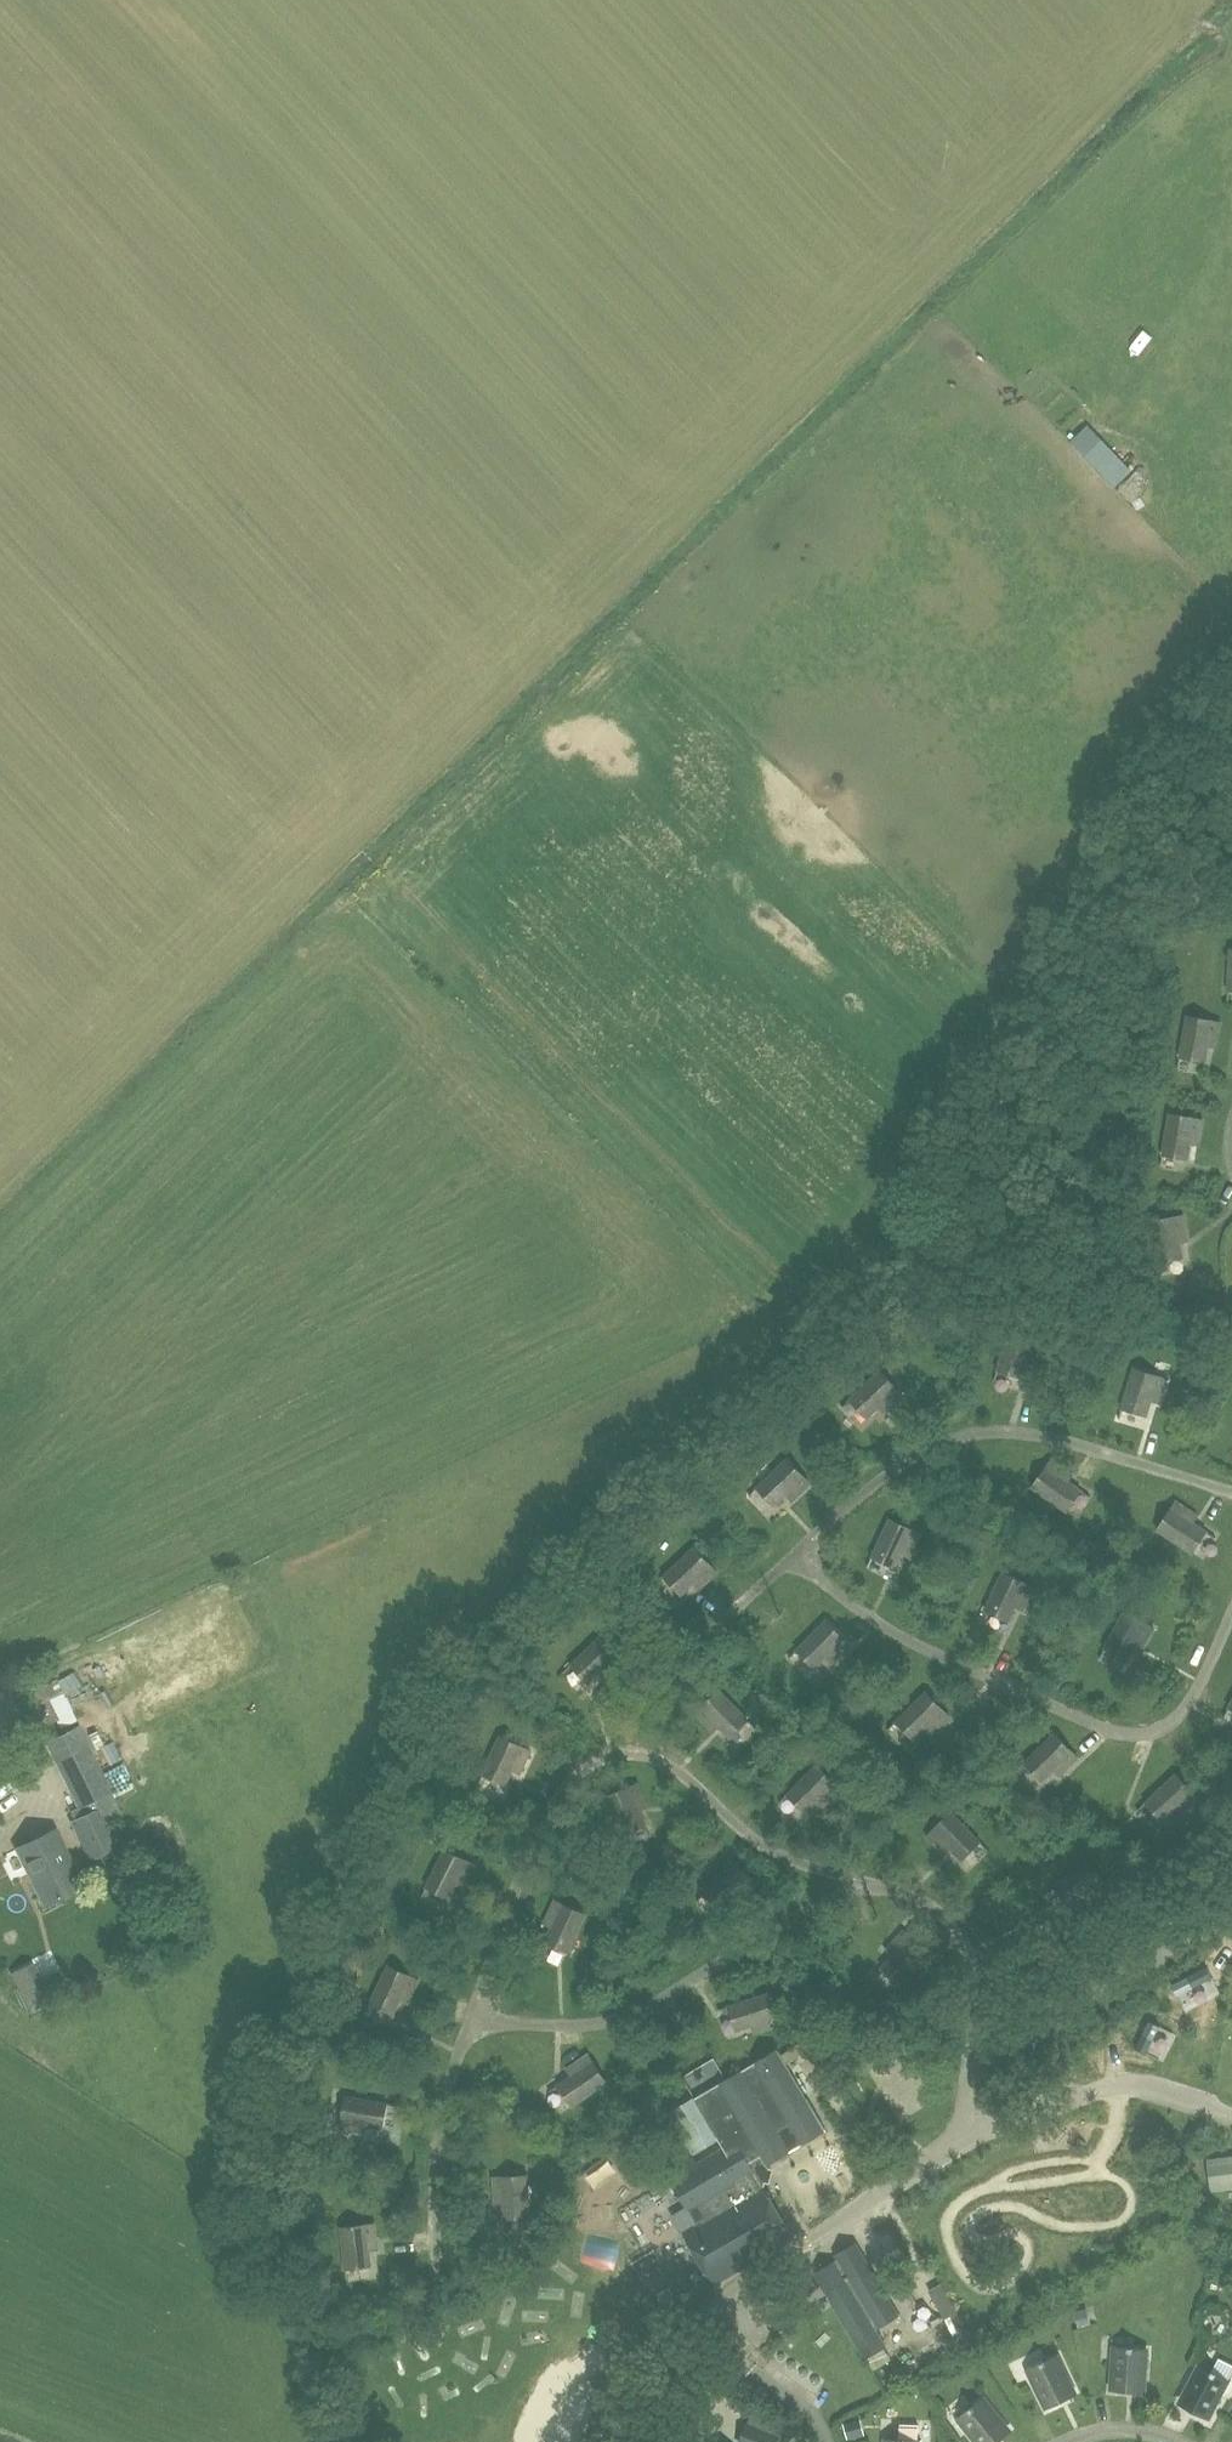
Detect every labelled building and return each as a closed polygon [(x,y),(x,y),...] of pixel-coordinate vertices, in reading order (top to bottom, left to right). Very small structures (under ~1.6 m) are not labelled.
[(1122,482),(1138,464),(1106,436),(1090,453),(1122,482)] [(1216,1046),(1220,1022),(1187,1016),(1179,1056),(1205,1061),(1208,1045),(1216,1046)] [(1198,1143),(1202,1119),(1169,1114),(1162,1154),(1187,1159),(1190,1142),(1198,1143)] [(1179,1241),(1187,1239),(1183,1215),(1150,1221),(1157,1261),(1182,1257),(1179,1241)] [(1034,1363),(1041,1340),(1009,1330),(997,1369),(1021,1377),(1026,1361),(1034,1363)] [(1159,1402),(1166,1378),(1134,1368),(1121,1408),(1146,1415),(1151,1399),(1159,1402)] [(885,1411),(903,1395),(879,1370),(849,1399),(867,1417),(879,1405),(885,1411)] [(792,1500),(810,1483),(786,1459),(757,1487),(774,1506),(787,1494),(792,1500)] [(1066,1511),(1080,1489),(1066,1480),(1071,1473),(1051,1459),(1032,1487),(1066,1511)] [(1192,1552),(1206,1531),(1191,1521),(1196,1514),(1176,1501),(1157,1529),(1192,1552)] [(910,1555),(920,1533),(889,1519),(871,1556),(895,1567),(902,1552),(910,1555)] [(699,1588),(717,1572),(693,1547),(663,1576),(681,1594),(693,1582),(699,1588)] [(1023,1608),(1033,1586),(1003,1572),(985,1609),(1008,1620),(1015,1605),(1023,1608)] [(1142,1649),(1153,1627),(1123,1612),(1104,1648),(1127,1660),(1135,1645),(1142,1649)] [(832,1661),(850,1644),(826,1620),(796,1649),(815,1667),(827,1655),(832,1661)] [(606,1677),(624,1660),(600,1635),(570,1664),(588,1683),(601,1671),(606,1677)] [(60,1728),(78,1721),(56,1678),(39,1686),(60,1728)] [(729,1737),(748,1719),(719,1690),(695,1713),(711,1731),(717,1725),(729,1737)] [(932,1733),(949,1716),(925,1692),(896,1720),(914,1739),(926,1727),(932,1733)] [(44,1743),(76,1808),(109,1792),(77,1727),(44,1743)] [(1060,1774),(1077,1757),(1053,1733),(1024,1762),(1042,1780),(1054,1768),(1060,1774)] [(520,1772),(530,1750),(499,1736),(482,1773),(505,1784),(512,1768),(520,1772)] [(823,1805),(840,1788),(816,1764),(787,1794),(805,1812),(817,1800),(823,1805)] [(1181,1815),(1198,1798),(1175,1774),(1145,1802),(1163,1820),(1175,1809),(1181,1815)] [(636,1802),(644,1799),(637,1783),(606,1796),(621,1834),(645,1824),(636,1802)] [(72,1821),(90,1860),(118,1847),(100,1808),(72,1821)] [(961,1859),(979,1841),(951,1812),(926,1835),(943,1853),(949,1847),(961,1859)] [(17,1848),(44,1904),(82,1886),(55,1830),(17,1848)] [(464,1886),(475,1864),(444,1849),(426,1886),(449,1898),(456,1882),(464,1886)] [(741,1901),(756,1883),(730,1861),(704,1892),(723,1909),(734,1896),(741,1901)] [(568,1952),(585,1914),(554,1900),(544,1922),(552,1925),(544,1941),(568,1952)] [(900,1984),(928,1953),(903,1931),(886,1949),(893,1954),(881,1967),(900,1984)] [(408,2001),(418,1979),(387,1965),(370,2002),(393,2013),(401,1998),(408,2001)] [(755,2033),(778,2025),(768,1993),(729,2005),(736,2030),(753,2025),(755,2033)] [(786,2063),(808,2050),(803,2041),(781,2054),(777,2048),(668,2112),(691,2151),(717,2136),(723,2147),(695,2164),(689,2152),(674,2161),(681,2172),(670,2179),(689,2211),(697,2223),(683,2232),(713,2284),(793,2237),(763,2187),(768,2167),(767,2165),(825,2130),(786,2063)] [(572,2105),(606,2082),(587,2054),(567,2067),(572,2074),(558,2084),(572,2105)] [(382,2128),(386,2103),(346,2096),(340,2129),(364,2134),(365,2125),(382,2128)] [(503,2217),(529,2216),(527,2175),(493,2177),(494,2201),(502,2200),(503,2217)] [(369,2248),(377,2247),(374,2223),(340,2227),(345,2268),(371,2265),(369,2248)] [(875,2328),(898,2314),(859,2248),(838,2260),(841,2264),(817,2279),(864,2357),(885,2345),(875,2328)] [(627,2274),(628,2251),(596,2249),(595,2273),(627,2274)] [(1111,2391),(1127,2392),(1128,2387),(1144,2388),(1147,2350),(1132,2349),(1133,2347),(1114,2346),(1111,2391)] [(1027,2368),(1046,2409),(1061,2402),(1059,2398),(1074,2391),(1058,2356),(1045,2363),(1044,2360),(1027,2368)] [(1198,2367),(1181,2400),(1196,2408),(1193,2412),(1208,2420),(1229,2380),(1212,2371),(1211,2373),(1198,2367)] [(957,2418),(976,2441),(998,2441),(995,2439),(1008,2428),(984,2399),(973,2408),(971,2406),(957,2418)] [(739,2441),(778,2441),(782,2434),(748,2422),(739,2441)]
